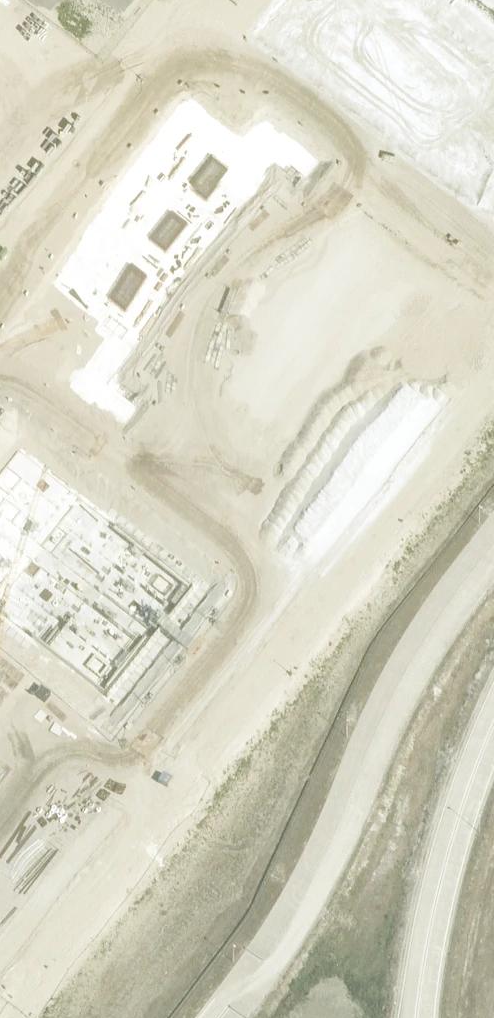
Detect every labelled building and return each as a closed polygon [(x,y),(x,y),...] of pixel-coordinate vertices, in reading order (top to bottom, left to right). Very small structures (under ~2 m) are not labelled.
[(185,115),(62,272),(125,321),(248,165),(185,115)] [(184,743),(185,743),(271,634),(270,634),(493,349),(493,314),(269,138),(30,443),(19,434),(0,457),(0,978),(184,743)]
